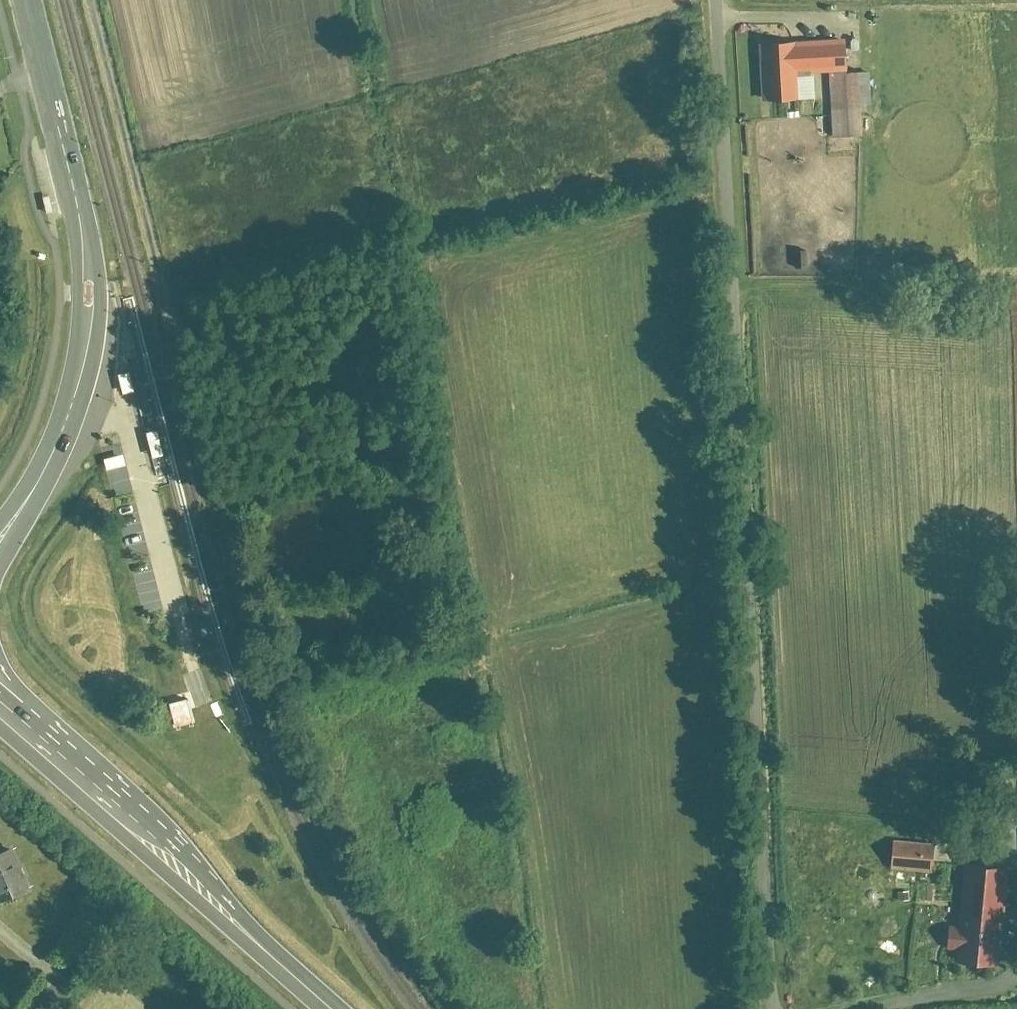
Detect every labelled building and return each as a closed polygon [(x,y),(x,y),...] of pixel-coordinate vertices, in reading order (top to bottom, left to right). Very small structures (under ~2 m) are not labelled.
[(842,45),(793,47),(793,44),(757,45),(759,100),(795,98),(794,73),(829,72),(832,138),(864,137),(861,61),(843,62),(842,45)] [(121,451),(102,455),(105,467),(124,462),(121,451)] [(886,844),(886,874),(929,874),(929,844),(886,844)] [(0,856),(0,898),(24,888),(9,853),(0,856)] [(954,954),(954,966),(1002,966),(1003,868),(956,867),(955,932),(942,932),(942,954),(954,954)]
